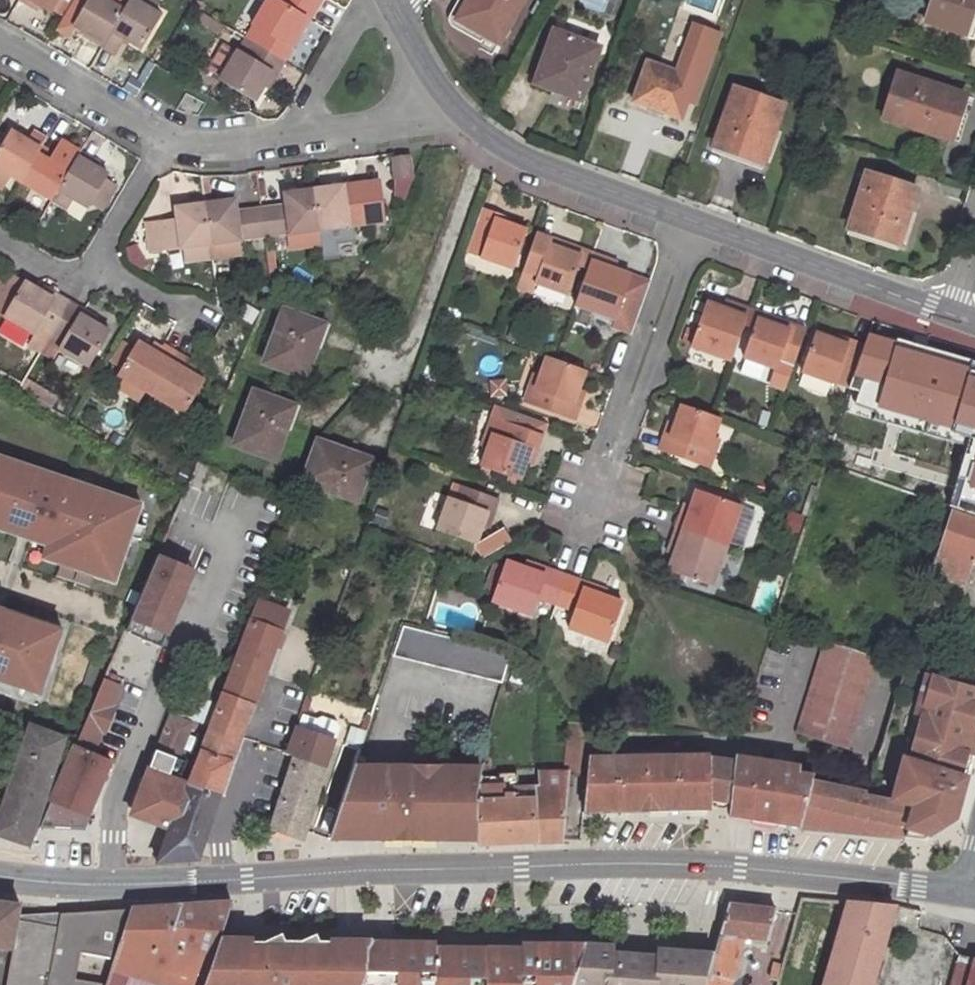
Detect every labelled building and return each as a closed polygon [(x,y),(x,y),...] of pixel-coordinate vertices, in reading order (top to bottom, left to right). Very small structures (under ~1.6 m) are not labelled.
[(50,13),(57,0),(28,0),(50,13)] [(50,13),(52,14),(61,0),(57,0),(50,13)] [(102,43),(128,0),(107,0),(106,1),(105,0),(87,0),(71,26),(102,43)] [(102,43),(100,47),(114,56),(124,40),(140,49),(160,16),(153,11),(159,0),(128,0),(102,43)] [(243,38),(284,62),(291,49),(286,46),(303,16),(309,19),(319,0),(279,0),(279,1),(276,0),(265,0),(243,38)] [(457,20),(487,38),(498,44),(521,0),(469,0),(457,20)] [(925,23),(971,38),(974,25),(974,0),(932,0),(925,23)] [(286,46),(291,49),(309,19),(303,16),(286,46)] [(580,99),(599,48),(552,32),(534,82),(580,99)] [(284,62),(243,38),(217,80),(253,102),(270,72),(276,75),(284,62)] [(492,56),(498,44),(487,38),(480,49),(492,56)] [(685,78),(678,76),(647,64),(633,102),(679,119),(693,81),(685,78)] [(681,67),(678,76),(685,78),(688,70),(681,67)] [(948,142),(963,94),(917,79),(897,73),(881,120),(948,142)] [(782,107),(733,90),(714,148),(762,166),(782,107)] [(19,183),(36,154),(39,150),(45,139),(32,131),(26,140),(9,131),(0,147),(0,172),(19,183)] [(36,154),(19,183),(50,202),(76,158),(78,153),(60,141),(51,156),(48,160),(36,154)] [(39,150),(36,154),(48,160),(51,156),(39,150)] [(395,180),(413,178),(410,157),(393,159),(395,180)] [(76,158),(50,202),(65,210),(72,200),(87,208),(90,203),(102,210),(116,188),(104,181),(106,176),(76,158)] [(916,190),(866,174),(847,231),(897,247),(916,190)] [(342,186),(312,190),(319,246),(321,261),(337,259),(335,245),(354,243),(351,226),(384,222),(379,188),(361,190),(360,185),(342,188),(342,186)] [(269,207),(273,237),(287,235),(289,250),(319,246),(312,190),(280,195),(282,205),(269,207)] [(209,245),(253,239),(250,210),(237,212),(235,201),(204,205),(209,245)] [(209,245),(204,205),(172,209),(174,219),(160,221),(163,250),(183,248),(209,245)] [(259,209),(263,238),(273,237),(269,207),(259,209)] [(253,239),(263,238),(259,209),(250,210),(253,239)] [(502,219),(481,211),(466,252),(513,269),(526,233),(501,224),(502,219)] [(158,251),(163,250),(160,221),(154,222),(158,251)] [(565,246),(536,236),(518,284),(533,289),(535,283),(567,295),(577,268),(581,258),(563,252),(565,246)] [(211,258),(209,245),(183,248),(185,262),(211,258)] [(581,258),(583,253),(565,246),(563,252),(581,258)] [(587,272),(592,256),(583,253),(581,258),(577,268),(587,272)] [(587,272),(574,306),(614,320),(611,327),(630,334),(649,283),(609,268),(611,263),(592,256),(587,272)] [(23,282),(10,274),(4,283),(0,291),(0,315),(2,317),(23,282)] [(49,335),(68,303),(55,295),(53,300),(23,282),(2,317),(45,342),(49,335)] [(80,310),(68,303),(49,335),(60,341),(56,348),(88,367),(108,333),(77,315),(80,310)] [(690,348),(731,362),(744,327),(750,311),(731,304),(727,312),(705,304),(690,348)] [(322,324),(282,310),(263,364),(303,378),(322,324)] [(757,314),(750,311),(744,327),(752,330),(755,321),(757,314)] [(790,325),(757,314),(755,321),(787,332),(790,325)] [(792,368),(806,331),(790,325),(787,332),(755,321),(752,330),(742,357),(776,369),(778,363),(792,368)] [(867,329),(862,345),(854,370),(880,378),(890,345),(893,337),(867,329)] [(849,388),(854,370),(862,345),(840,338),(838,343),(814,334),(801,372),(849,388)] [(60,341),(49,335),(45,342),(38,353),(44,357),(51,345),(56,348),(60,341)] [(151,395),(176,352),(162,344),(161,346),(156,354),(148,350),(135,342),(132,348),(119,369),(116,374),(123,379),(144,391),(151,395)] [(156,354),(161,346),(153,342),(148,350),(156,354)] [(119,369),(132,348),(123,343),(110,363),(119,369)] [(965,365),(890,345),(880,378),(871,407),(947,427),(949,420),(962,374),(965,365)] [(189,359),(176,352),(151,395),(184,414),(203,382),(191,375),(183,370),(187,363),(189,359)] [(584,372),(554,361),(546,358),(540,376),(535,389),(529,387),(524,404),(572,422),(578,404),(572,403),(577,389),(584,372)] [(196,368),(187,363),(183,370),(191,375),(196,368)] [(535,389),(540,376),(534,374),(529,387),(535,389)] [(962,374),(949,420),(974,428),(974,377),(962,374)] [(136,402),(144,391),(123,379),(116,391),(136,402)] [(583,391),(577,389),(572,403),(578,404),(583,391)] [(293,408),(252,392),(232,445),(273,460),(293,408)] [(717,419),(711,417),(682,407),(675,424),(670,438),(664,436),(658,452),(707,469),(712,452),(706,450),(711,437),(717,419)] [(496,408),(486,434),(492,437),(487,450),(480,467),(519,481),(526,463),(530,450),(536,452),(542,436),(546,425),(496,408)] [(670,438),(675,424),(669,422),(664,436),(670,438)] [(492,437),(486,434),(481,447),(487,450),(492,437)] [(706,450),(712,452),(717,439),(711,437),(706,450)] [(317,441),(303,483),(355,502),(370,461),(317,441)] [(959,495),(974,500),(974,442),(959,495)] [(530,450),(526,463),(532,464),(536,452),(530,450)] [(0,456),(0,530),(16,535),(18,529),(30,533),(28,539),(32,541),(46,545),(77,556),(73,568),(114,582),(140,504),(71,481),(71,483),(50,476),(51,474),(0,456)] [(71,483),(71,481),(51,474),(50,476),(71,483)] [(811,507),(817,488),(807,484),(800,503),(811,507)] [(497,500),(461,488),(456,501),(449,498),(437,532),(473,545),(486,512),(492,514),(497,500)] [(680,512),(675,529),(725,547),(726,544),(739,507),(696,491),(688,514),(680,512)] [(796,513),(807,517),(811,507),(800,503),(796,513)] [(947,506),(929,565),(960,576),(967,555),(974,557),(974,515),(947,506)] [(739,507),(726,544),(742,549),(755,512),(739,507)] [(28,539),(30,533),(18,529),(16,535),(28,539)] [(725,547),(675,529),(669,547),(676,549),(668,572),(711,588),(725,547)] [(77,556),(46,545),(42,558),(73,568),(77,556)] [(185,569),(156,556),(123,632),(159,647),(181,596),(175,593),(185,569)] [(537,599),(555,606),(565,578),(535,568),(533,573),(504,563),(490,601),(532,616),(537,599)] [(175,593),(181,596),(192,572),(185,569),(175,593)] [(565,578),(555,606),(573,612),(567,629),(608,643),(622,605),(597,596),(598,589),(565,578)] [(283,616),(257,606),(254,614),(235,665),(262,675),(283,616)] [(38,695),(61,630),(0,609),(0,682),(38,695)] [(401,625),(391,656),(500,683),(510,652),(463,641),(424,630),(401,625)] [(974,658),(974,632),(971,630),(964,655),(974,658)] [(877,660),(823,643),(794,733),(848,749),(877,660)] [(965,662),(959,684),(974,688),(974,662),(965,662)] [(223,695),(251,705),(262,675),(235,665),(223,695)] [(114,676),(105,672),(74,744),(51,798),(77,809),(88,814),(110,764),(92,755),(103,730),(107,731),(115,715),(111,712),(121,687),(111,683),(114,676)] [(900,839),(920,839),(949,821),(951,813),(974,733),(974,688),(959,684),(925,674),(888,800),(910,805),(900,839)] [(35,705),(38,695),(0,682),(0,694),(35,705)] [(188,788),(218,797),(236,741),(238,741),(251,705),(223,695),(198,763),(188,788)] [(172,827),(188,788),(198,763),(175,754),(179,745),(182,746),(191,723),(189,718),(175,712),(169,715),(133,805),(144,807),(155,809),(156,821),(172,827)] [(29,726),(21,723),(18,733),(26,736),(29,726)] [(586,777),(588,760),(591,726),(569,724),(564,775),(567,775),(586,777)] [(0,812),(0,835),(28,844),(32,834),(64,739),(61,738),(29,726),(26,736),(3,804),(0,812)] [(296,730),(288,753),(295,755),(287,783),(285,783),(271,830),(302,840),(333,743),(296,730)] [(586,777),(583,815),(709,813),(709,800),(708,761),(707,758),(685,758),(681,755),(669,755),(667,758),(623,759),(621,756),(609,756),(607,759),(588,760),(586,777)] [(734,758),(733,764),(729,802),(727,818),(731,818),(799,829),(810,782),(812,777),(799,775),(799,768),(772,764),(772,761),(760,759),(760,763),(734,758)] [(733,764),(708,761),(709,800),(729,802),(733,764)] [(482,768),(421,768),(354,767),(330,838),(357,838),(441,839),(477,839),(476,803),(480,782),(480,778),(482,768)] [(567,775),(564,775),(545,774),(546,769),(540,768),(539,787),(539,800),(538,841),(559,841),(560,836),(567,775)] [(503,800),(539,800),(539,787),(515,787),(515,775),(500,775),(499,778),(499,783),(504,784),(503,800)] [(499,778),(480,778),(480,782),(476,803),(477,839),(477,846),(506,845),(538,843),(538,841),(539,800),(503,800),(504,784),(499,783),(499,778)] [(810,782),(799,829),(870,836),(900,839),(910,805),(888,800),(865,795),(810,782)] [(198,860),(218,797),(188,788),(172,827),(159,861),(192,860),(198,860)] [(230,902),(219,902),(140,908),(131,909),(114,960),(106,984),(123,984),(126,974),(160,984),(202,984),(217,941),(230,902)] [(823,984),(870,984),(893,907),(847,903),(823,984)] [(21,907),(0,904),(0,947),(10,949),(14,949),(18,922),(21,907)] [(742,944),(743,937),(752,938),(766,939),(774,910),(729,905),(714,954),(712,960),(705,984),(729,984),(742,944)] [(10,949),(5,984),(104,984),(75,981),(81,953),(114,960),(131,909),(73,913),(61,914),(58,930),(18,922),(14,949),(10,949)] [(202,984),(362,984),(365,973),(367,951),(370,943),(356,942),(351,942),(342,942),(342,952),(327,953),(327,945),(319,945),(314,936),(299,944),(284,945),(278,933),(268,941),(257,941),(251,941),(251,952),(238,952),(238,941),(217,941),(202,984)] [(251,941),(238,941),(238,952),(251,952),(251,941)] [(327,942),(327,945),(327,953),(342,952),(342,942),(327,942)] [(370,943),(367,951),(365,973),(362,984),(570,984),(581,950),(583,945),(532,945),(520,945),(520,948),(520,954),(485,954),(485,949),(469,949),(434,949),(434,943),(401,943),(370,943)] [(591,945),(591,951),(581,950),(570,984),(705,984),(712,960),(690,958),(690,952),(658,950),(656,956),(656,963),(643,961),(643,955),(609,953),(610,946),(591,945)] [(957,956),(949,984),(974,984),(974,959),(957,956)] [(770,978),(778,980),(781,968),(773,964),(770,978)]
